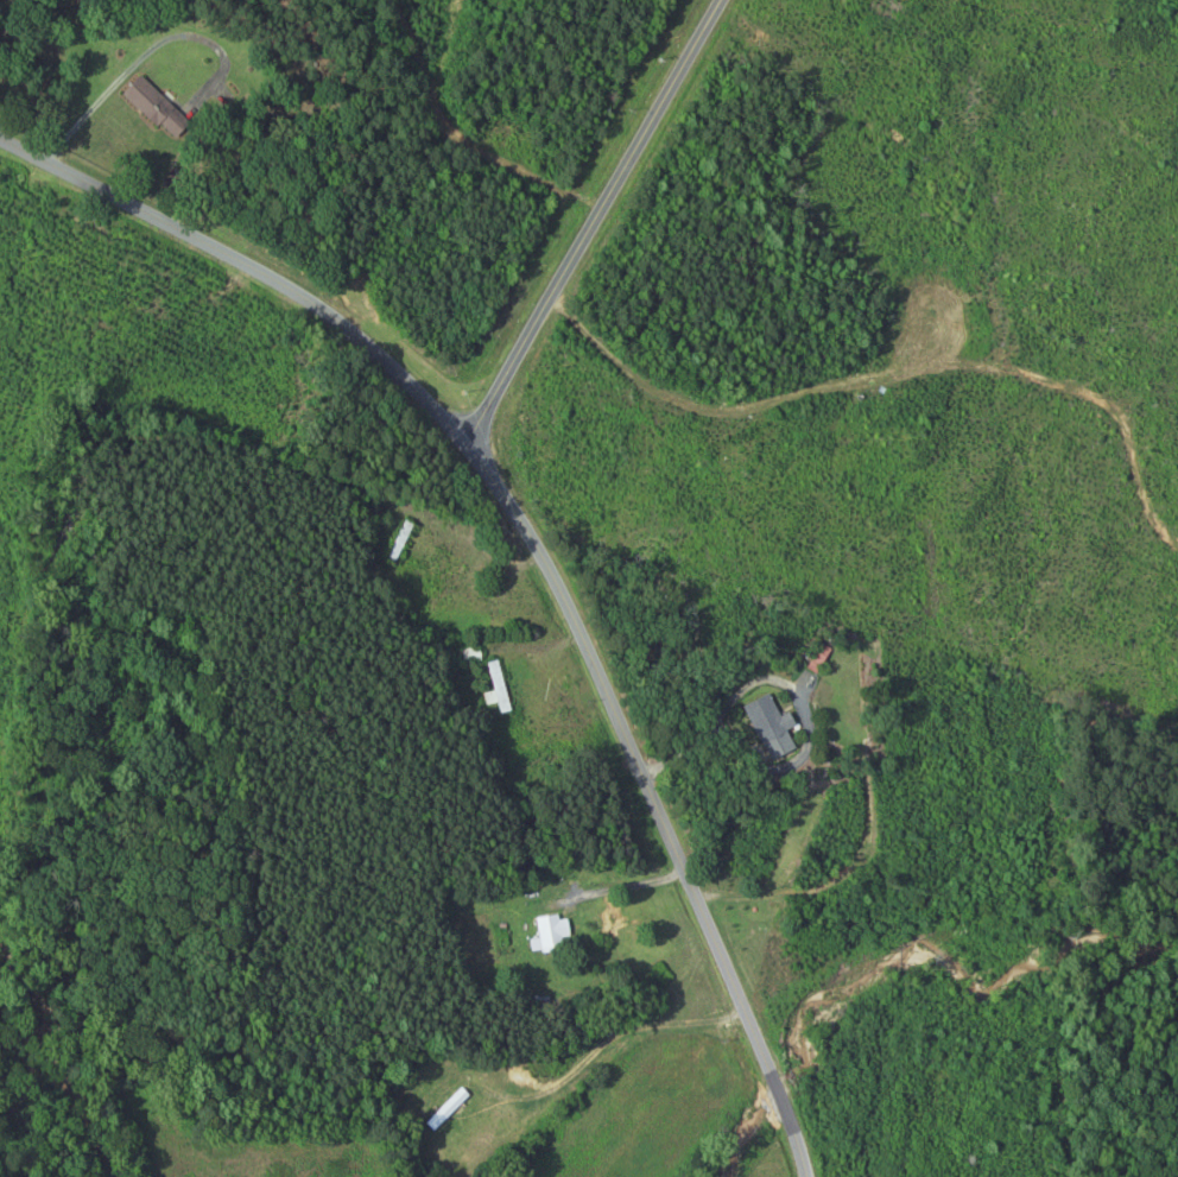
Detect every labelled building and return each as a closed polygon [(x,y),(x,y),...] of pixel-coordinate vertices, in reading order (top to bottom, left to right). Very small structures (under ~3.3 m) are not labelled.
[(178,141),(195,123),(146,76),(129,94),(178,141)] [(415,524),(405,520),(388,560),(399,565),(415,524)] [(485,662),(483,648),(462,651),(463,664),(485,662)] [(502,703),(505,714),(515,712),(502,661),(491,663),(498,691),(487,694),(490,706),(502,703)] [(751,707),(778,761),(804,748),(776,693),(751,707)] [(573,948),(566,914),(543,919),(550,953),(573,948)] [(478,1097),(469,1089),(434,1124),(442,1133),(478,1097)]
